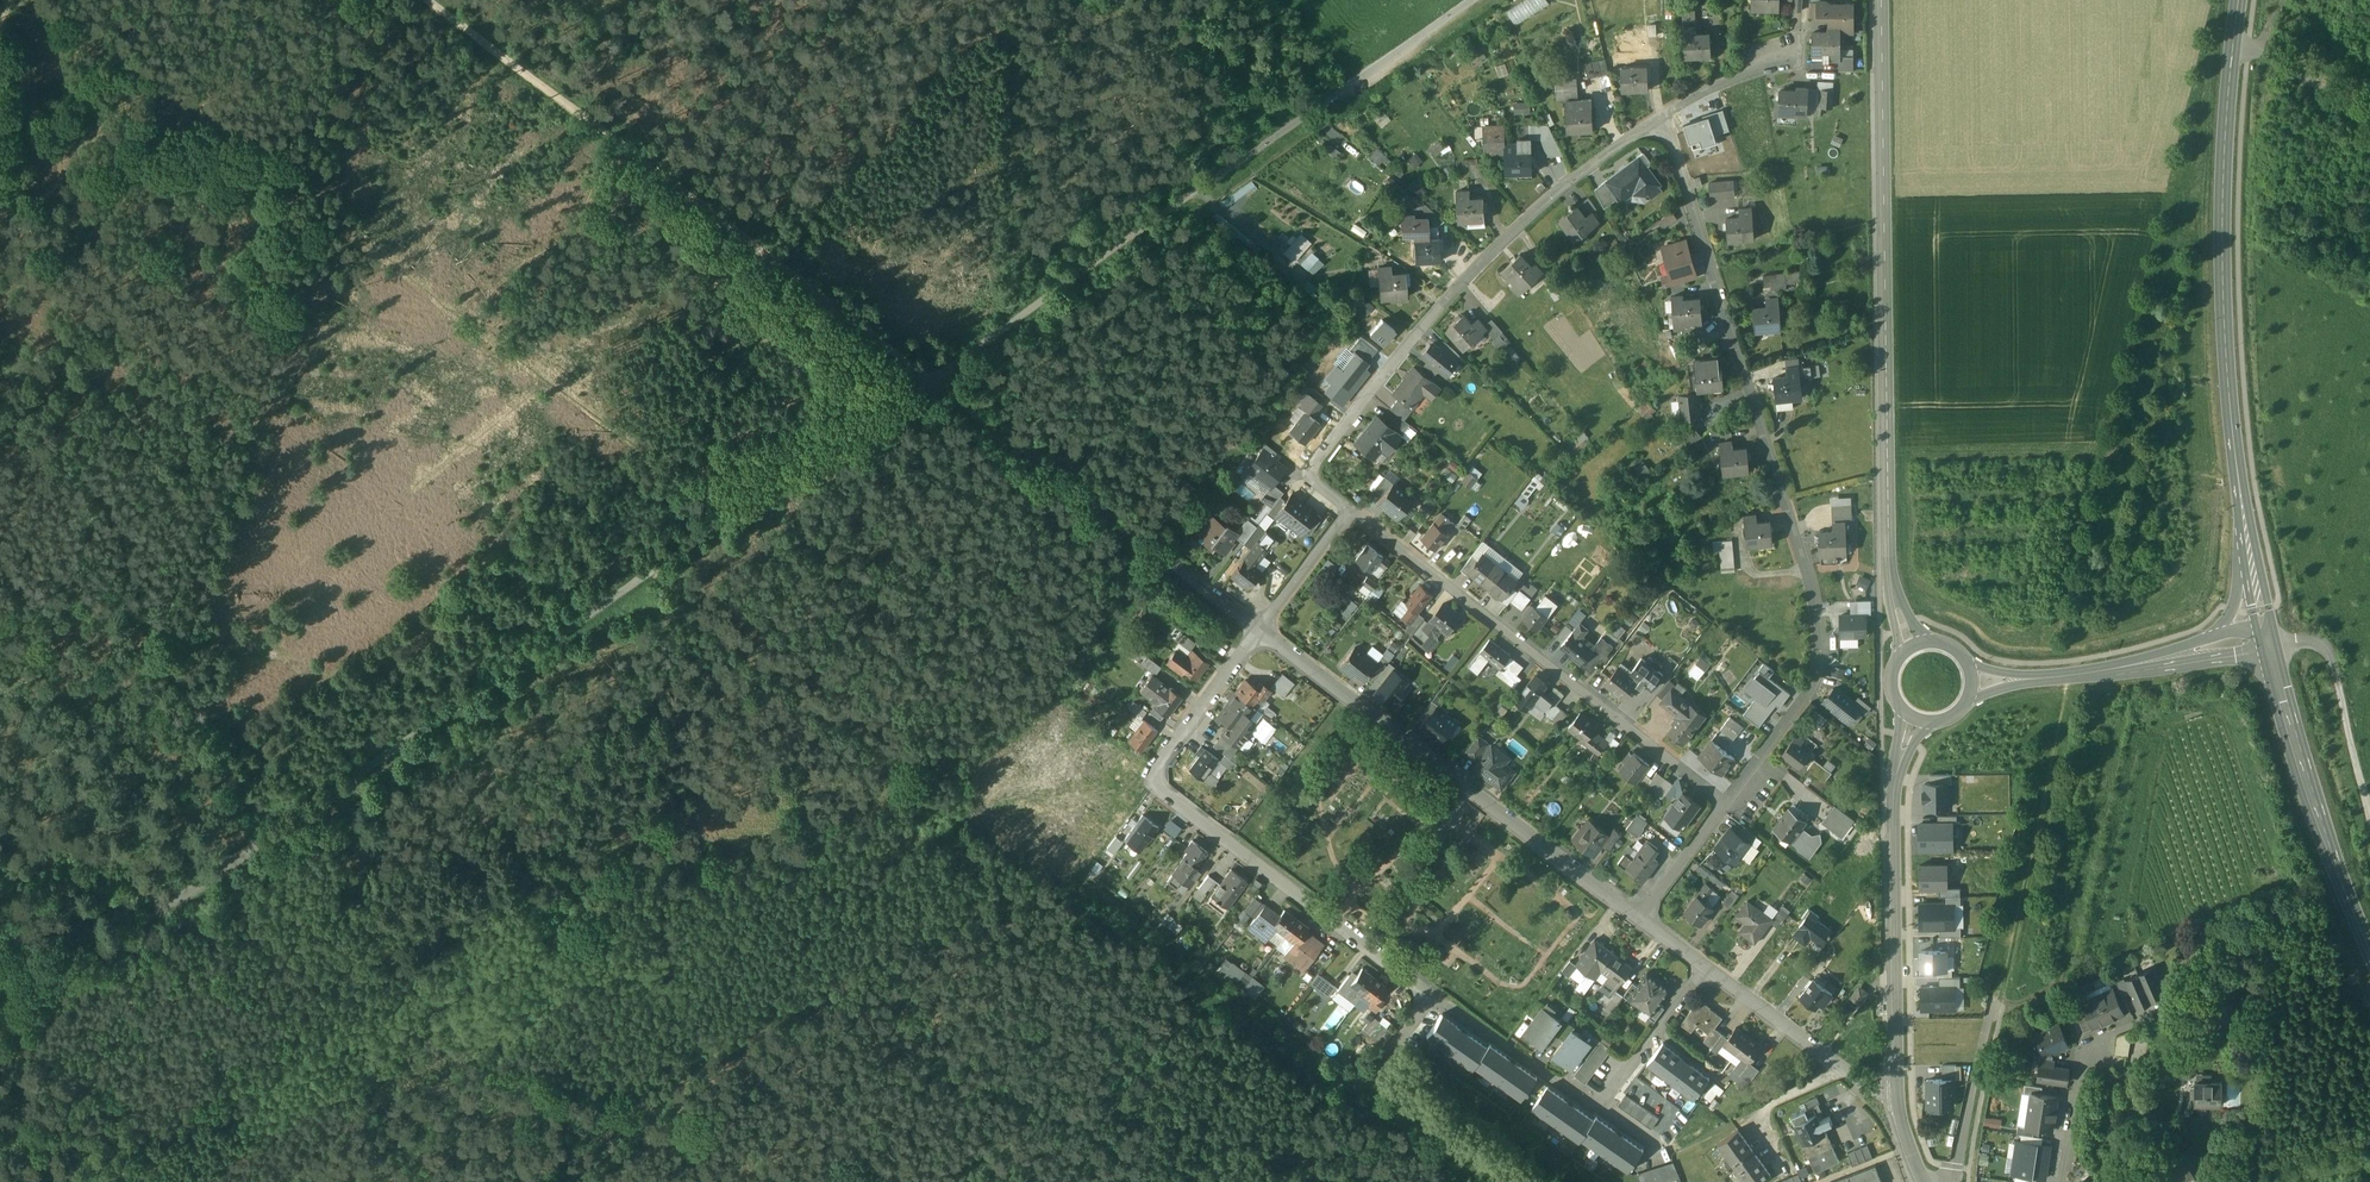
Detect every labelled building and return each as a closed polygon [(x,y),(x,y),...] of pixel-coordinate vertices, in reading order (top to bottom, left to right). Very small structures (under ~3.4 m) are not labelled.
[(1752,5),(1769,6),(1768,9),(1780,9),(1780,0),(1752,0),(1752,5)] [(1794,10),(1802,10),(1803,0),(1794,0),(1794,10)] [(1818,18),(1817,1),(1812,1),(1810,1),(1809,18),(1818,18)] [(1845,4),(1826,3),(1826,1),(1825,1),(1817,1),(1818,18),(1830,18),(1829,27),(1840,27),(1840,31),(1840,32),(1854,32),(1853,14),(1845,14),(1845,4)] [(1695,6),(1682,6),(1683,27),(1696,26),(1695,6)] [(1696,26),(1683,27),(1685,58),(1712,56),(1710,33),(1697,34),(1696,26)] [(1840,27),(1829,27),(1829,32),(1812,32),(1813,55),(1823,55),(1823,61),(1830,61),(1830,59),(1840,59),(1841,59),(1841,56),(1840,32),(1840,31),(1840,27)] [(1633,37),(1620,38),(1621,60),(1634,60),(1633,50),(1633,37)] [(1854,56),(1841,56),(1841,59),(1840,59),(1839,70),(1854,70),(1854,56)] [(1605,59),(1585,64),(1588,78),(1609,72),(1605,59)] [(1634,60),(1621,60),(1623,91),(1649,90),(1648,66),(1634,67),(1634,60)] [(1835,78),(1835,70),(1818,69),(1818,78),(1835,78)] [(1577,77),(1556,79),(1558,101),(1566,100),(1579,99),(1577,77)] [(1798,90),(1781,89),(1779,113),(1807,114),(1809,88),(1798,87),(1798,90)] [(1823,89),(1809,88),(1807,114),(1822,115),(1823,107),(1822,106),(1823,89)] [(1835,89),(1823,89),(1822,106),(1823,107),(1834,107),(1835,89)] [(1579,99),(1566,100),(1568,131),(1594,129),(1592,99),(1579,99)] [(1514,102),(1514,113),(1530,113),(1530,102),(1514,102)] [(1716,135),(1729,131),(1723,110),(1702,117),(1703,118),(1709,116),(1715,135),(1716,135)] [(1716,135),(1715,135),(1709,116),(1703,118),(1683,124),(1689,144),(1691,143),(1693,149),(1706,145),(1707,148),(1719,144),(1716,135)] [(1331,125),(1326,131),(1346,147),(1351,141),(1331,125)] [(1505,125),(1483,126),(1484,153),(1505,153),(1505,143),(1505,125)] [(1532,125),(1521,125),(1522,138),(1522,139),(1531,139),(1532,139),(1532,125)] [(1549,125),(1532,125),(1532,139),(1555,139),(1549,125)] [(1531,139),(1522,139),(1522,138),(1517,138),(1518,142),(1518,150),(1531,150),(1531,139)] [(1531,150),(1518,150),(1518,142),(1505,143),(1505,153),(1506,174),(1532,173),(1531,150)] [(1330,143),(1326,149),(1336,156),(1340,150),(1330,143)] [(1370,159),(1384,166),(1389,155),(1375,149),(1370,159)] [(1638,158),(1626,167),(1627,170),(1623,173),(1620,172),(1608,181),(1607,180),(1606,181),(1619,197),(1622,201),(1633,193),(1646,195),(1655,187),(1648,178),(1648,174),(1644,169),(1652,163),(1644,152),(1638,157),(1638,158)] [(1416,153),(1407,158),(1413,167),(1422,161),(1416,153)] [(1480,164),(1468,165),(1469,178),(1482,176),(1480,164)] [(1700,177),(1694,178),(1697,187),(1702,185),(1700,177)] [(1734,180),(1710,182),(1711,198),(1735,196),(1734,180)] [(1606,181),(1595,189),(1604,208),(1619,197),(1606,181)] [(1469,190),(1456,191),(1458,222),(1485,221),(1483,197),(1470,198),(1469,190)] [(1587,198),(1577,206),(1585,216),(1591,211),(1592,212),(1596,209),(1587,198)] [(1444,221),(1425,204),(1412,208),(1412,214),(1413,219),(1425,219),(1428,219),(1437,226),(1444,221)] [(1585,216),(1577,206),(1559,220),(1568,232),(1574,241),(1599,221),(1592,212),(1591,211),(1585,216)] [(1741,217),(1727,218),(1728,241),(1755,239),(1753,208),(1740,209),(1741,217)] [(1672,211),(1660,220),(1664,227),(1677,218),(1672,211)] [(1412,214),(1401,215),(1402,234),(1414,234),(1413,231),(1426,231),(1425,219),(1413,219),(1412,214)] [(1426,231),(1413,231),(1414,234),(1415,262),(1442,261),(1440,238),(1426,238),(1426,231)] [(1294,262),(1312,242),(1301,232),(1282,251),(1294,262)] [(1612,240),(1605,243),(1609,249),(1615,246),(1612,240)] [(1684,241),(1662,247),(1670,274),(1671,275),(1681,272),(1694,268),(1690,255),(1688,255),(1684,241)] [(1312,274),(1323,262),(1310,250),(1299,263),(1312,274)] [(1519,254),(1502,270),(1514,283),(1511,285),(1519,294),(1542,272),(1535,264),(1531,267),(1519,254)] [(1391,274),(1391,266),(1378,267),(1380,298),(1407,296),(1405,273),(1391,274)] [(1800,271),(1764,275),(1766,299),(1779,298),(1779,290),(1800,288),(1800,281),(1800,271)] [(1681,272),(1671,275),(1670,274),(1663,277),(1665,287),(1684,281),(1681,272)] [(1700,299),(1683,300),(1683,295),(1672,296),(1674,317),(1675,328),(1686,327),(1685,326),(1685,320),(1701,319),(1701,321),(1702,321),(1700,299)] [(1779,298),(1766,299),(1767,307),(1753,309),(1755,332),(1782,329),(1779,298)] [(1365,315),(1372,307),(1363,299),(1356,308),(1365,315)] [(1473,324),(1464,314),(1446,330),(1464,349),(1487,329),(1478,319),(1473,324)] [(1382,320),(1370,334),(1383,345),(1395,330),(1382,320)] [(1367,363),(1378,350),(1362,338),(1351,351),(1353,352),(1367,363)] [(1459,355),(1444,341),(1439,347),(1447,353),(1446,354),(1455,361),(1459,355)] [(1439,347),(1433,342),(1423,355),(1428,360),(1439,369),(1445,373),(1455,361),(1446,354),(1447,353),(1439,347)] [(1369,365),(1367,363),(1353,352),(1340,368),(1337,365),(1325,379),(1329,382),(1322,390),(1342,406),(1369,373),(1365,369),(1369,365)] [(1719,357),(1694,360),(1698,390),(1724,388),(1721,365),(1720,365),(1719,357)] [(1799,358),(1785,360),(1786,368),(1800,367),(1799,358)] [(1439,369),(1428,360),(1424,365),(1435,374),(1439,369)] [(1820,365),(1800,367),(1801,377),(1810,376),(1810,378),(1821,377),(1820,365)] [(1413,367),(1393,393),(1398,398),(1409,406),(1410,406),(1422,391),(1431,398),(1439,388),(1413,367)] [(1800,367),(1786,368),(1787,377),(1774,378),(1776,398),(1792,397),(1792,400),(1793,400),(1804,398),(1801,377),(1800,367)] [(1700,392),(1679,395),(1679,400),(1681,417),(1681,418),(1701,416),(1700,403),(1702,402),(1700,392)] [(1305,412),(1311,416),(1321,405),(1308,395),(1299,407),(1305,412)] [(1792,397),(1776,398),(1777,410),(1794,409),(1793,400),(1792,400),(1792,397)] [(1409,406),(1398,398),(1390,408),(1397,414),(1404,420),(1413,408),(1410,406),(1409,406)] [(1679,400),(1672,400),(1674,418),(1681,417),(1679,400)] [(1290,418),(1296,423),(1305,412),(1299,407),(1290,418)] [(1320,424),(1311,416),(1305,412),(1296,423),(1289,431),(1304,443),(1320,424)] [(1397,414),(1388,426),(1400,435),(1409,424),(1404,420),(1397,414)] [(1388,426),(1376,416),(1354,443),(1373,458),(1386,442),(1391,446),(1400,435),(1388,426)] [(1681,434),(1690,443),(1700,432),(1691,423),(1681,434)] [(1731,427),(1719,429),(1720,437),(1732,436),(1731,427)] [(1258,438),(1254,443),(1259,447),(1263,441),(1258,438)] [(1275,451),(1263,441),(1259,447),(1262,450),(1271,456),(1275,451)] [(1705,442),(1693,445),(1695,451),(1707,448),(1705,442)] [(1733,442),(1720,443),(1723,474),(1750,471),(1748,449),(1734,450),(1733,442)] [(1271,456),(1262,450),(1247,469),(1269,486),(1269,487),(1272,483),(1285,467),(1271,456)] [(1642,458),(1627,467),(1635,480),(1650,471),(1642,458)] [(1476,490),(1481,482),(1477,479),(1482,471),(1471,464),(1461,481),(1476,490)] [(1538,473),(1514,500),(1521,507),(1545,480),(1538,473)] [(1383,476),(1373,489),(1383,495),(1392,483),(1383,476)] [(1269,487),(1269,486),(1260,498),(1271,507),(1279,496),(1283,492),(1272,483),(1269,487)] [(1383,495),(1377,503),(1397,518),(1413,498),(1392,483),(1383,495)] [(1315,512),(1291,493),(1285,501),(1275,514),(1276,515),(1299,533),(1303,529),(1315,512)] [(1271,507),(1266,513),(1273,518),(1276,515),(1275,514),(1285,501),(1279,496),(1271,507)] [(1852,504),(1832,505),(1833,523),(1846,523),(1846,519),(1852,519),(1852,504)] [(1315,512),(1303,529),(1309,534),(1322,517),(1315,512)] [(1453,523),(1442,514),(1423,538),(1437,549),(1449,534),(1446,532),(1453,523)] [(1757,514),(1744,515),(1747,546),(1773,543),(1771,521),(1757,522),(1757,514)] [(1465,515),(1457,526),(1463,531),(1471,520),(1465,515)] [(1234,536),(1236,532),(1225,523),(1223,525),(1212,517),(1199,533),(1206,539),(1204,542),(1212,549),(1214,545),(1223,552),(1228,545),(1227,544),(1234,536)] [(1246,518),(1236,532),(1234,536),(1243,543),(1256,526),(1246,518)] [(1846,523),(1833,523),(1833,531),(1819,532),(1820,554),(1837,554),(1847,553),(1846,523)] [(1256,526),(1243,543),(1250,548),(1257,540),(1265,530),(1257,524),(1256,526)] [(1278,540),(1265,530),(1257,540),(1267,547),(1268,546),(1271,548),(1278,540)] [(1267,547),(1257,540),(1250,548),(1243,558),(1253,565),(1267,547)] [(1732,540),(1719,542),(1721,566),(1734,564),(1732,540)] [(1382,556),(1367,544),(1355,559),(1370,571),(1370,570),(1382,556)] [(1499,567),(1483,554),(1478,560),(1469,571),(1470,572),(1486,584),(1499,567)] [(1837,554),(1820,554),(1820,563),(1837,562),(1837,554)] [(1388,561),(1382,556),(1370,570),(1377,576),(1388,561)] [(1472,556),(1461,570),(1467,575),(1470,572),(1469,571),(1478,560),(1472,556)] [(1253,565),(1243,558),(1230,574),(1247,588),(1248,586),(1250,588),(1253,588),(1256,588),(1258,585),(1258,582),(1257,580),(1255,578),(1260,571),(1253,565)] [(1516,580),(1499,567),(1486,584),(1502,597),(1503,598),(1511,586),(1516,580)] [(1867,588),(1871,578),(1860,574),(1856,584),(1867,588)] [(1371,590),(1376,584),(1367,577),(1362,583),(1371,590)] [(1421,585),(1406,604),(1410,607),(1401,618),(1409,624),(1418,612),(1417,612),(1431,594),(1421,585)] [(1533,592),(1523,585),(1520,590),(1529,597),(1533,592)] [(1511,586),(1503,598),(1502,597),(1500,600),(1506,605),(1517,591),(1511,586)] [(1520,590),(1519,590),(1511,600),(1522,609),(1530,598),(1529,597),(1520,590)] [(1557,604),(1545,595),(1536,607),(1548,616),(1557,604)] [(1349,616),(1357,606),(1349,599),(1345,604),(1347,605),(1342,611),(1349,616)] [(1850,601),(1850,615),(1866,615),(1871,615),(1871,601),(1850,601)] [(1460,616),(1444,603),(1431,618),(1438,624),(1442,627),(1441,627),(1448,632),(1460,616)] [(1530,604),(1523,613),(1526,615),(1533,606),(1530,604)] [(1526,615),(1523,619),(1537,630),(1548,616),(1536,607),(1534,606),(1526,615)] [(1424,617),(1418,612),(1409,624),(1404,630),(1410,635),(1424,617)] [(1850,615),(1839,615),(1840,636),(1848,636),(1849,638),(1858,638),(1858,636),(1866,635),(1866,615),(1850,615)] [(1410,635),(1415,639),(1429,621),(1424,617),(1410,635)] [(1429,621),(1415,639),(1422,645),(1431,634),(1438,624),(1431,618),(1429,621)] [(1580,622),(1573,631),(1582,638),(1588,629),(1580,622)] [(1438,624),(1431,634),(1434,636),(1438,635),(1441,630),(1441,627),(1442,627),(1438,624)] [(1176,628),(1170,635),(1175,639),(1180,631),(1176,628)] [(1617,638),(1607,630),(1602,636),(1612,645),(1617,638)] [(1195,643),(1180,631),(1175,639),(1190,650),(1195,643)] [(1582,638),(1573,631),(1562,645),(1573,653),(1570,656),(1582,665),(1583,665),(1595,648),(1593,647),(1582,638)] [(1602,636),(1593,647),(1595,648),(1583,665),(1591,672),(1612,645),(1602,636)] [(1383,652),(1391,657),(1399,644),(1391,639),(1383,652)] [(1510,656),(1489,639),(1479,652),(1489,659),(1500,668),(1508,658),(1510,656)] [(1633,649),(1644,653),(1647,643),(1637,640),(1633,649)] [(1354,647),(1339,666),(1360,682),(1367,674),(1375,664),(1375,663),(1354,647)] [(1187,658),(1186,658),(1189,660),(1183,669),(1196,679),(1208,663),(1192,651),(1187,658)] [(1182,658),(1174,652),(1166,662),(1181,673),(1183,669),(1189,660),(1186,658),(1187,658),(1184,655),(1182,658)] [(1479,652),(1468,667),(1477,674),(1489,659),(1479,652)] [(1697,679),(1710,663),(1700,655),(1687,671),(1697,679)] [(1157,666),(1146,657),(1141,663),(1152,672),(1157,666)] [(1380,657),(1375,663),(1375,664),(1367,674),(1375,680),(1388,662),(1380,657)] [(1523,667),(1512,658),(1510,659),(1508,658),(1500,668),(1497,673),(1510,683),(1523,667)] [(1663,675),(1641,658),(1630,672),(1635,676),(1634,678),(1639,682),(1634,687),(1637,690),(1638,690),(1639,690),(1640,689),(1645,683),(1652,689),(1663,675)] [(1388,662),(1375,680),(1382,685),(1393,670),(1395,667),(1388,662)] [(1629,670),(1621,663),(1619,666),(1627,672),(1629,670)] [(1759,670),(1769,678),(1774,671),(1764,663),(1759,670)] [(1627,672),(1619,666),(1605,683),(1625,699),(1634,687),(1639,682),(1634,678),(1627,672)] [(1831,676),(1842,678),(1844,670),(1833,667),(1831,676)] [(1382,685),(1375,694),(1389,705),(1397,695),(1399,697),(1403,691),(1400,688),(1406,680),(1393,670),(1382,685)] [(1769,678),(1759,670),(1746,689),(1757,697),(1752,702),(1768,714),(1776,705),(1780,707),(1790,693),(1769,678)] [(1181,697),(1151,674),(1139,689),(1156,703),(1153,706),(1163,714),(1166,716),(1169,712),(1181,697)] [(1294,683),(1282,674),(1271,687),(1283,697),(1294,683)] [(1547,684),(1534,674),(1514,700),(1527,710),(1535,700),(1545,708),(1546,709),(1552,701),(1541,692),(1547,684)] [(1255,688),(1245,681),(1236,693),(1252,705),(1259,696),(1263,699),(1269,690),(1259,683),(1255,688)] [(1677,681),(1662,701),(1677,713),(1685,701),(1679,696),(1686,688),(1677,681)] [(1860,707),(1836,688),(1824,702),(1848,722),(1860,707)] [(1252,705),(1236,693),(1226,705),(1236,712),(1232,718),(1235,720),(1242,726),(1243,725),(1248,718),(1244,715),(1252,705)] [(1440,706),(1432,700),(1419,717),(1425,722),(1424,723),(1424,725),(1437,708),(1438,709),(1440,706)] [(1560,708),(1552,701),(1546,709),(1545,708),(1543,711),(1552,718),(1560,708)] [(1697,710),(1685,701),(1677,713),(1679,714),(1688,721),(1697,710)] [(1768,714),(1752,702),(1743,715),(1759,727),(1768,714)] [(1143,711),(1136,705),(1132,710),(1139,715),(1143,711)] [(1236,712),(1226,705),(1215,720),(1222,725),(1224,722),(1228,725),(1230,726),(1235,720),(1232,718),(1236,712)] [(1261,712),(1252,705),(1244,715),(1248,718),(1249,717),(1254,721),(1261,712)] [(1163,714),(1153,706),(1149,712),(1159,719),(1163,714)] [(1438,709),(1437,708),(1424,725),(1425,731),(1439,742),(1448,730),(1452,730),(1455,726),(1457,725),(1459,723),(1454,719),(1452,719),(1438,709)] [(1566,713),(1560,708),(1552,718),(1558,723),(1566,713)] [(1688,721),(1679,714),(1674,721),(1675,722),(1668,732),(1683,744),(1705,716),(1697,710),(1688,721)] [(1597,727),(1580,713),(1568,726),(1583,739),(1582,741),(1598,755),(1608,743),(1594,731),(1597,727)] [(1720,729),(1734,739),(1743,727),(1730,717),(1720,729)] [(1156,730),(1143,720),(1128,740),(1141,750),(1156,730)] [(1242,726),(1235,720),(1230,726),(1228,725),(1221,734),(1237,746),(1249,730),(1243,725),(1242,726)] [(1232,743),(1221,734),(1212,746),(1224,755),(1232,743)] [(1489,743),(1479,735),(1465,752),(1476,760),(1489,743)] [(1811,753),(1793,739),(1781,754),(1799,768),(1811,753)] [(1728,754),(1712,741),(1699,757),(1722,775),(1734,759),(1728,754)] [(1492,745),(1474,768),(1501,788),(1514,772),(1498,759),(1503,754),(1492,745)] [(1205,749),(1189,770),(1202,780),(1218,759),(1205,749)] [(1633,752),(1630,757),(1627,755),(1622,761),(1625,763),(1619,770),(1635,782),(1649,765),(1633,752)] [(1234,763),(1224,755),(1219,761),(1229,769),(1234,763)] [(1809,769),(1825,781),(1833,772),(1817,759),(1809,769)] [(1663,798),(1673,784),(1665,779),(1655,792),(1663,798)] [(1932,808),(1948,808),(1948,783),(1931,783),(1925,783),(1926,808),(1932,808)] [(1700,805),(1683,792),(1665,818),(1682,830),(1700,805)] [(1854,821),(1834,806),(1821,822),(1841,837),(1854,821)] [(1797,814),(1789,807),(1773,828),(1790,841),(1801,827),(1806,820),(1808,817),(1799,811),(1797,814)] [(1142,815),(1124,839),(1139,850),(1157,827),(1142,815)] [(1628,828),(1640,836),(1649,823),(1637,815),(1628,828)] [(1938,816),(1938,824),(1956,823),(1956,815),(1938,816)] [(1608,835),(1593,823),(1589,823),(1585,829),(1581,829),(1574,839),(1588,850),(1592,850),(1595,852),(1602,843),(1608,835)] [(1952,849),(1951,824),(1938,824),(1919,825),(1920,850),(1952,849)] [(1756,835),(1744,826),(1738,834),(1750,843),(1756,835)] [(1819,834),(1807,836),(1803,833),(1803,829),(1801,827),(1791,841),(1797,845),(1797,849),(1801,849),(1801,851),(1808,856),(1813,848),(1815,849),(1820,841),(1819,834)] [(1613,828),(1608,835),(1602,843),(1610,849),(1621,834),(1613,828)] [(1738,834),(1730,828),(1715,848),(1736,864),(1751,844),(1738,834)] [(1442,843),(1430,834),(1429,834),(1430,835),(1419,850),(1420,855),(1424,859),(1430,859),(1441,843),(1442,844),(1442,843)] [(1122,841),(1115,835),(1106,848),(1113,853),(1122,841)] [(1207,852),(1191,840),(1186,847),(1189,849),(1183,857),(1195,867),(1207,852)] [(1658,849),(1646,841),(1640,849),(1652,857),(1658,849)] [(1628,847),(1623,853),(1624,854),(1617,863),(1625,869),(1634,857),(1632,856),(1635,852),(1628,847)] [(1652,857),(1640,849),(1634,857),(1625,869),(1642,882),(1657,862),(1652,857)] [(1195,867),(1183,857),(1166,880),(1183,893),(1200,870),(1195,867)] [(1919,862),(1920,888),(1948,887),(1947,861),(1919,862)] [(1231,869),(1211,896),(1227,907),(1247,881),(1231,869)] [(1208,875),(1198,888),(1204,892),(1214,880),(1208,875)] [(1705,884),(1696,897),(1705,902),(1714,889),(1705,884)] [(1732,889),(1722,902),(1729,908),(1739,895),(1732,889)] [(1696,897),(1686,912),(1701,923),(1712,907),(1705,902),(1696,897)] [(1771,918),(1748,900),(1738,913),(1747,920),(1739,931),(1755,942),(1771,921),(1773,919),(1771,918)] [(1946,904),(1920,904),(1921,928),(1940,928),(1953,928),(1953,904),(1946,904)] [(1274,912),(1265,905),(1254,919),(1263,926),(1274,912)] [(1786,916),(1778,909),(1771,918),(1773,919),(1771,921),(1778,927),(1786,916)] [(1279,916),(1276,920),(1271,916),(1263,926),(1271,933),(1275,928),(1284,935),(1296,919),(1284,910),(1279,916)] [(1263,926),(1254,919),(1248,927),(1265,941),(1271,933),(1263,926),(1271,916),(1276,920),(1279,916),(1274,912),(1263,926)] [(1832,931),(1809,914),(1799,926),(1800,927),(1794,935),(1805,943),(1811,935),(1817,940),(1816,940),(1822,944),(1832,931)] [(1309,928),(1297,919),(1296,919),(1284,935),(1284,936),(1293,943),(1284,954),(1302,969),(1321,944),(1310,935),(1307,938),(1304,935),(1309,928)] [(1953,928),(1940,928),(1940,937),(1961,937),(1961,928),(1953,928)] [(1613,953),(1594,939),(1576,964),(1575,964),(1577,966),(1588,974),(1594,979),(1596,977),(1601,970),(1613,953)] [(1946,950),(1921,950),(1921,970),(1938,970),(1946,970),(1946,950)] [(1632,968),(1613,953),(1601,970),(1596,977),(1604,983),(1609,977),(1620,985),(1632,968)] [(1252,977),(1227,958),(1222,964),(1227,968),(1223,974),(1243,989),(1252,977)] [(1570,960),(1562,971),(1569,976),(1577,966),(1575,964),(1576,964),(1570,960)] [(1361,968),(1357,975),(1352,971),(1337,990),(1354,1004),(1362,994),(1374,978),(1361,968)] [(2164,995),(2152,968),(2138,974),(2150,1001),(2164,995)] [(1638,985),(1630,997),(1631,997),(1641,1004),(1640,1006),(1640,1007),(1657,982),(1653,979),(1653,977),(1648,973),(1646,973),(1638,985)] [(1594,979),(1588,974),(1582,982),(1588,987),(1594,979)] [(2124,980),(2129,992),(2136,1007),(2150,1001),(2138,974),(2124,980)] [(1253,975),(1244,988),(1257,997),(1266,984),(1253,975)] [(1620,985),(1609,977),(1604,983),(1615,991),(1616,990),(1620,985)] [(1952,977),(1939,977),(1939,987),(1955,987),(1960,987),(1960,977),(1952,977)] [(1386,987),(1374,978),(1362,994),(1371,1001),(1368,1005),(1376,1011),(1384,1001),(1378,997),(1386,987)] [(2129,992),(2124,980),(2124,978),(2117,981),(2121,990),(2123,995),(2129,992)] [(1832,994),(1813,980),(1800,996),(1815,1008),(1821,1000),(1825,1004),(1832,994)] [(1623,995),(1622,996),(1628,1000),(1631,997),(1630,997),(1638,985),(1632,981),(1623,995)] [(1335,987),(1329,982),(1321,993),(1327,997),(1335,987)] [(1657,982),(1640,1007),(1650,1014),(1651,1015),(1659,1003),(1668,991),(1667,990),(1663,987),(1662,987),(1657,984),(1658,982),(1657,982)] [(1615,991),(1604,983),(1600,988),(1610,996),(1615,991)] [(1939,987),(1921,987),(1921,1010),(1955,1010),(1955,987),(1939,987)] [(1865,993),(1859,989),(1853,997),(1859,1002),(1865,993)] [(2114,993),(2112,989),(2097,995),(2108,1020),(2123,1014),(2123,1013),(2114,993)] [(1623,995),(1616,990),(1615,991),(1610,996),(1618,1001),(1622,996),(1623,995)] [(2123,995),(2121,990),(2114,993),(2123,1013),(2129,1010),(2123,995)] [(2097,995),(2082,1002),(2084,1007),(2092,1026),(2093,1027),(2108,1020),(2097,995)] [(1610,996),(1602,1008),(1610,1013),(1618,1001),(1610,996)] [(1722,1017),(1704,1003),(1705,1002),(1699,998),(1680,1023),(1691,1031),(1696,1024),(1709,1034),(1714,1028),(1722,1017)] [(1545,1005),(1539,1000),(1528,1014),(1534,1019),(1543,1007),(1543,1008),(1545,1005)] [(1659,1003),(1651,1015),(1650,1014),(1648,1017),(1654,1022),(1665,1007),(1659,1003)] [(2169,1004),(2154,1010),(2157,1018),(2168,1014),(2169,1004)] [(1543,1008),(1543,1007),(1534,1019),(1524,1032),(1542,1045),(1552,1032),(1560,1021),(1560,1020),(1543,1008)] [(2084,1007),(2075,1011),(2084,1030),(2092,1026),(2084,1007)] [(1535,1077),(1490,1046),(1491,1045),(1490,1045),(1488,1048),(1441,1015),(1442,1014),(1441,1014),(1426,1035),(1427,1036),(1428,1035),(1472,1066),(1472,1067),(1473,1068),(1476,1065),(1521,1097),(1520,1098),(1521,1099),(1536,1077),(1535,1076),(1535,1077)] [(1373,1015),(1362,1027),(1369,1034),(1380,1021),(1373,1015)] [(1568,1022),(1562,1017),(1560,1020),(1560,1021),(1552,1032),(1557,1036),(1568,1022)] [(1575,1027),(1568,1022),(1557,1036),(1563,1041),(1572,1029),(1572,1030),(1575,1027)] [(2058,1023),(2035,1033),(2042,1049),(2042,1050),(2053,1051),(2067,1045),(2058,1023)] [(1714,1028),(1709,1034),(1704,1040),(1712,1047),(1722,1033),(1714,1028)] [(1736,1028),(1724,1044),(1736,1053),(1748,1037),(1736,1028)] [(1572,1030),(1572,1029),(1563,1041),(1554,1054),(1571,1067),(1581,1054),(1589,1043),(1589,1042),(1572,1030)] [(2117,1033),(2115,1053),(2129,1055),(2131,1035),(2117,1033)] [(1761,1046),(1748,1037),(1736,1053),(1742,1058),(1749,1063),(1750,1062),(1761,1046)] [(1591,1039),(1589,1042),(1589,1043),(1581,1054),(1586,1058),(1597,1044),(1591,1039)] [(1600,1041),(1574,1075),(1585,1083),(1611,1049),(1600,1041)] [(1708,1078),(1662,1044),(1648,1063),(1693,1097),(1708,1078)] [(2053,1051),(2042,1050),(2042,1049),(2035,1048),(2034,1057),(2041,1058),(2054,1059),(2052,1059),(2053,1051)] [(1749,1063),(1742,1058),(1734,1070),(1749,1081),(1759,1069),(1750,1062),(1749,1063)] [(2054,1059),(2041,1058),(2040,1065),(2052,1067),(2054,1059)] [(2052,1067),(2040,1065),(2038,1079),(2066,1083),(2068,1069),(2052,1067)] [(1953,1080),(1927,1080),(1927,1107),(1942,1107),(1945,1110),(1953,1102),(1953,1080)] [(2221,1082),(2207,1082),(2207,1081),(2202,1081),(2202,1082),(2194,1082),(2194,1099),(2190,1099),(2190,1108),(2198,1108),(2199,1104),(2221,1104),(2221,1082)] [(2042,1087),(2025,1084),(2024,1093),(2031,1094),(2031,1093),(2041,1094),(2042,1087)] [(1641,1149),(1596,1117),(1596,1116),(1593,1120),(1548,1088),(1548,1087),(1547,1087),(1542,1093),(1539,1097),(1540,1097),(1533,1107),(1534,1108),(1534,1107),(1579,1139),(1579,1140),(1582,1137),(1627,1169),(1628,1170),(1643,1149),(1642,1148),(1641,1149)] [(2041,1094),(2031,1093),(2031,1094),(2028,1112),(2054,1115),(2057,1097),(2041,1094)] [(1658,1118),(1625,1095),(1618,1106),(1651,1129),(1658,1118)] [(1818,1104),(1803,1111),(1806,1118),(1815,1113),(1816,1114),(1821,1112),(1818,1104)] [(1815,1113),(1806,1118),(1803,1111),(1791,1116),(1804,1142),(1824,1133),(1822,1127),(1819,1121),(1816,1114),(1815,1113)] [(2054,1115),(2028,1112),(2026,1126),(2026,1127),(2034,1128),(2052,1131),(2054,1115)] [(1829,1116),(1819,1121),(1822,1127),(1832,1122),(1829,1116)] [(1984,1124),(2001,1127),(2002,1118),(1986,1116),(1984,1124)] [(2026,1126),(2019,1125),(2017,1134),(2022,1134),(2033,1136),(2034,1128),(2026,1127),(2026,1126)] [(1738,1130),(1739,1130),(1738,1129),(1718,1144),(1718,1145),(1719,1144),(1746,1181),(1763,1181),(1772,1176),(1771,1175),(1770,1176),(1738,1130)] [(1804,1142),(1802,1143),(1815,1172),(1839,1161),(1826,1132),(1804,1142)] [(2021,1142),(2041,1145),(2042,1137),(2033,1136),(2022,1134),(2021,1142)] [(2047,1162),(2049,1146),(2041,1145),(2021,1142),(2017,1141),(2015,1158),(2047,1162)] [(1868,1145),(1848,1153),(1853,1165),(1873,1158),(1868,1145)] [(2045,1179),(2047,1162),(2015,1158),(2012,1174),(2015,1175),(2036,1177),(2045,1179)] [(1638,1173),(1641,1181),(1659,1181),(1679,1177),(1673,1162),(1638,1173)] [(1834,1181),(1882,1181),(1875,1166),(1834,1181)] [(2162,1181),(2197,1181),(2186,1166),(2162,1181)] [(1779,1181),(1801,1181),(1798,1174),(1779,1181)]
